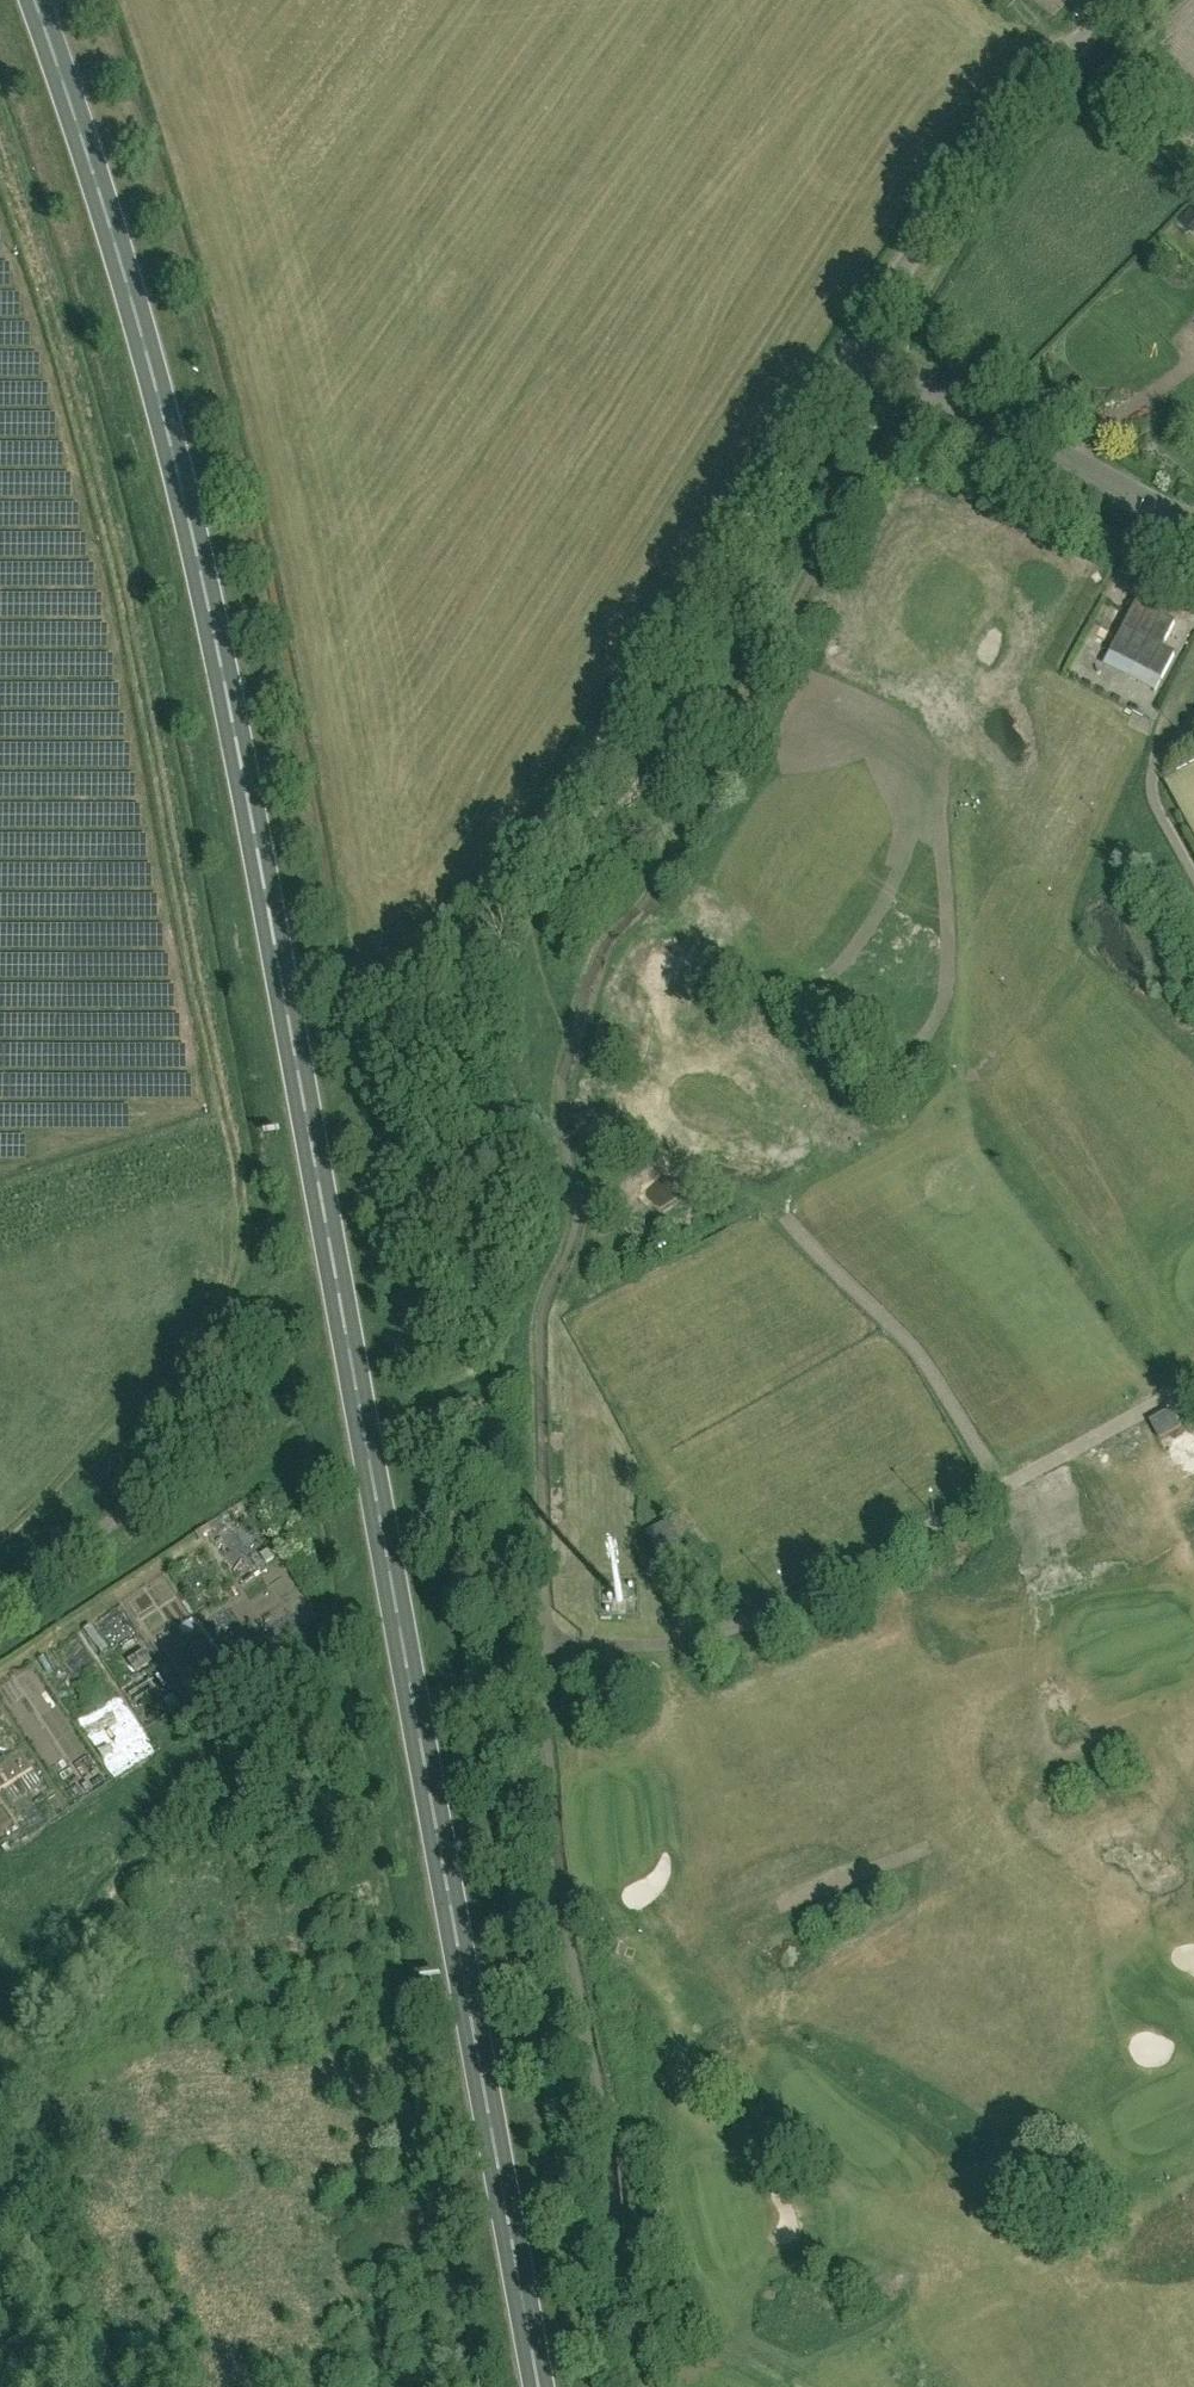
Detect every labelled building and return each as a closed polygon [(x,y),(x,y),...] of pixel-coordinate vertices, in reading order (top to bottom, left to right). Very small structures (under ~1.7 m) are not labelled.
[(1193,232),(1193,204),(1179,220),(1192,233),(1193,232)] [(1137,602),(1111,653),(1162,679),(1175,654),(1162,647),(1175,622),(1137,602)] [(1159,1438),(1180,1426),(1171,1410),(1150,1421),(1159,1438)] [(646,1534),(657,1554),(681,1541),(671,1520),(646,1534)] [(259,1604),(297,1587),(288,1567),(250,1585),(259,1604)] [(270,1623),(286,1641),(305,1624),(290,1606),(270,1623)] [(156,1635),(169,1660),(191,1648),(178,1624),(156,1635)]
